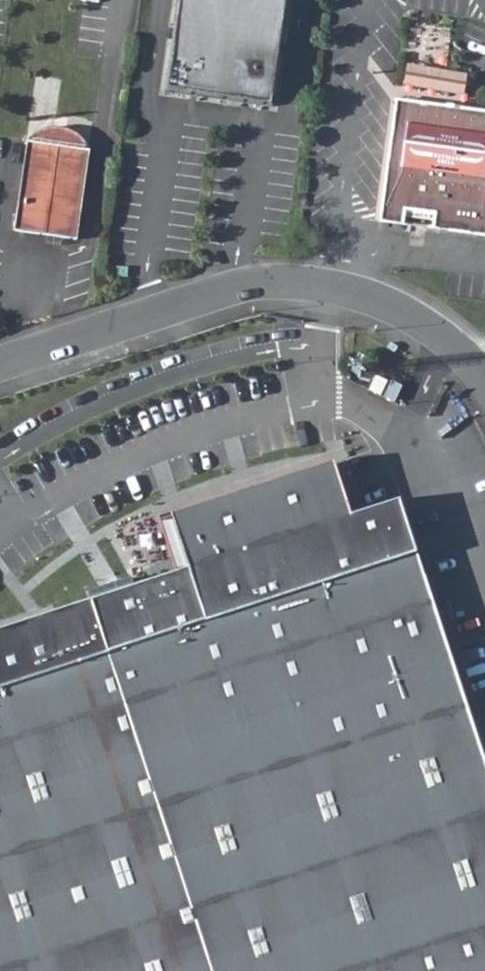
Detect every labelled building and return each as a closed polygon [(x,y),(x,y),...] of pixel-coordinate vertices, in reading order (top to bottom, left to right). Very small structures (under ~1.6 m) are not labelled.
[(163,88),(272,102),(285,0),(175,0),(163,88)] [(409,64),(407,87),(469,93),(471,69),(409,64)] [(395,97),(380,218),(484,231),(484,108),(395,97)] [(27,137),(16,226),(78,234),(90,145),(82,133),(74,127),(65,123),(56,122),(47,123),(38,127),(27,137)] [(373,379),(366,393),(378,399),(385,384),(373,379)] [(395,503),(344,519),(328,468),(279,484),(172,518),(189,569),(0,630),(0,970),(484,970),(484,776),(395,503)]
